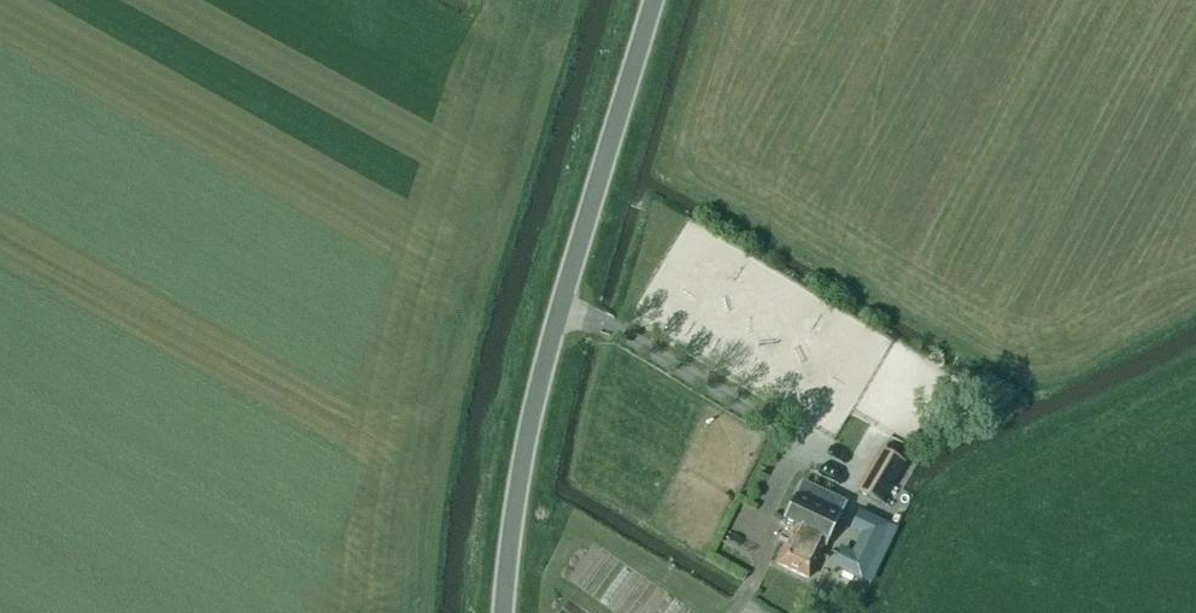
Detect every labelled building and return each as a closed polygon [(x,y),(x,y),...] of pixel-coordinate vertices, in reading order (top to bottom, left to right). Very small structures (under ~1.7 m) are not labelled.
[(881,505),(904,465),(879,450),(856,491),(881,505)] [(824,547),(825,548),(834,531),(846,504),(802,481),(782,523),(795,529),(793,533),(790,540),(778,565),(808,580),(820,554),(824,547)] [(890,525),(859,510),(853,522),(849,530),(860,535),(852,552),(841,547),(839,552),(832,565),(864,580),(890,525)]
